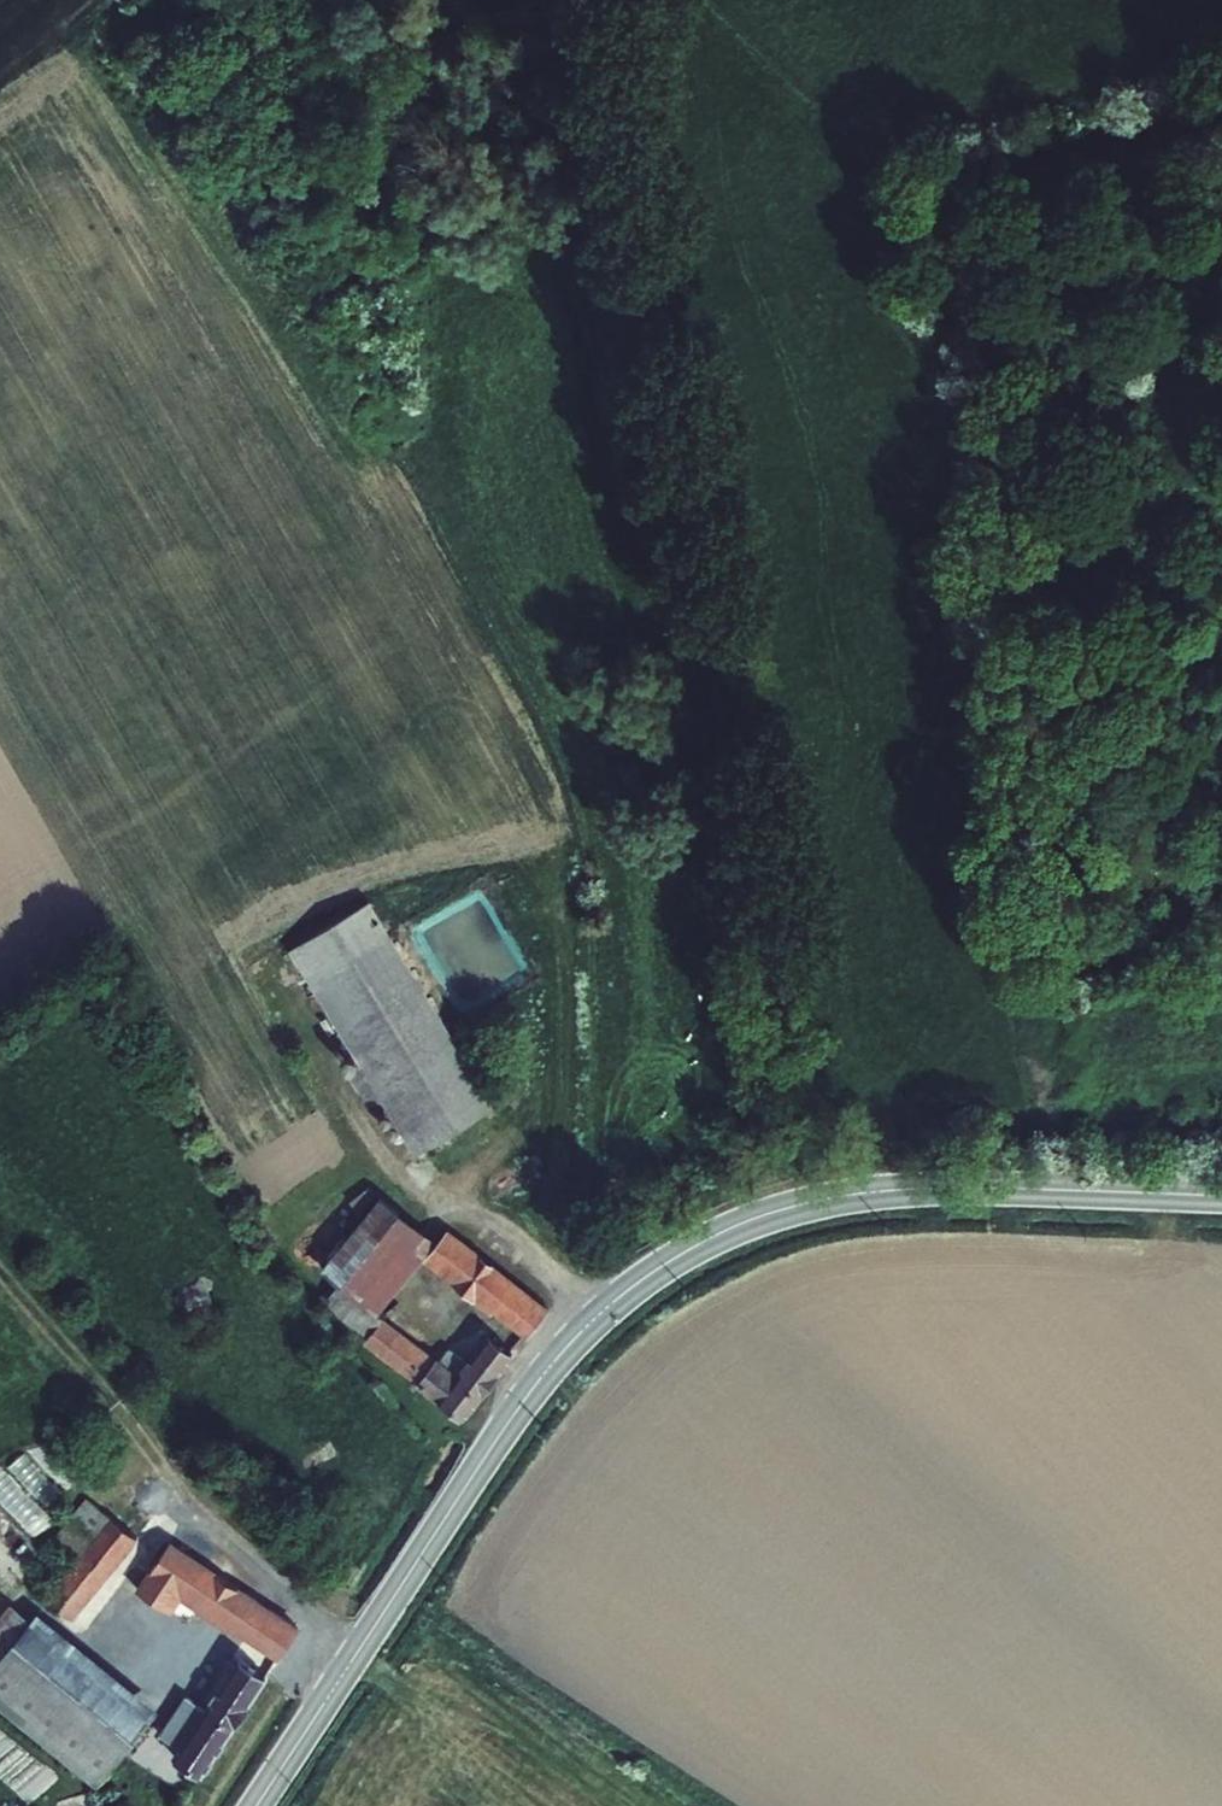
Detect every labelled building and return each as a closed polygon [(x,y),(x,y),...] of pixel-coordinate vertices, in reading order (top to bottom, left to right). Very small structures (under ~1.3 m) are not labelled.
[(419,1149),(499,1101),(379,895),(299,943),(419,1149)] [(344,1251),(329,1269),(354,1289),(377,1308),(430,1242),(384,1202),(344,1251)] [(321,1231),(304,1249),(329,1269),(344,1251),(321,1231)] [(447,1233),(429,1252),(525,1334),(542,1313),(447,1233)] [(511,1355),(486,1335),(456,1375),(380,1317),(384,1313),(377,1308),(354,1289),(345,1298),(368,1330),(366,1333),(419,1376),(416,1380),(462,1415),(511,1355)] [(98,1495),(64,1535),(85,1554),(52,1593),(75,1612),(140,1533),(98,1495)] [(180,1538),(145,1587),(148,1589),(145,1594),(176,1617),(180,1612),(199,1625),(215,1605),(285,1652),(305,1624),(180,1538)] [(0,1631),(0,1653),(9,1660),(37,1626),(17,1609),(0,1631)] [(47,1613),(37,1626),(9,1660),(101,1735),(132,1696),(139,1687),(47,1613)] [(244,1659),(210,1708),(192,1695),(166,1732),(184,1745),(180,1751),(186,1755),(148,1805),(179,1805),(205,1769),(207,1769),(270,1677),(244,1659)] [(9,1660),(0,1671),(0,1697),(101,1786),(127,1757),(101,1735),(9,1660)] [(132,1696),(101,1735),(127,1757),(128,1755),(141,1766),(163,1738),(150,1727),(157,1718),(144,1708),(145,1706),(132,1696)]
